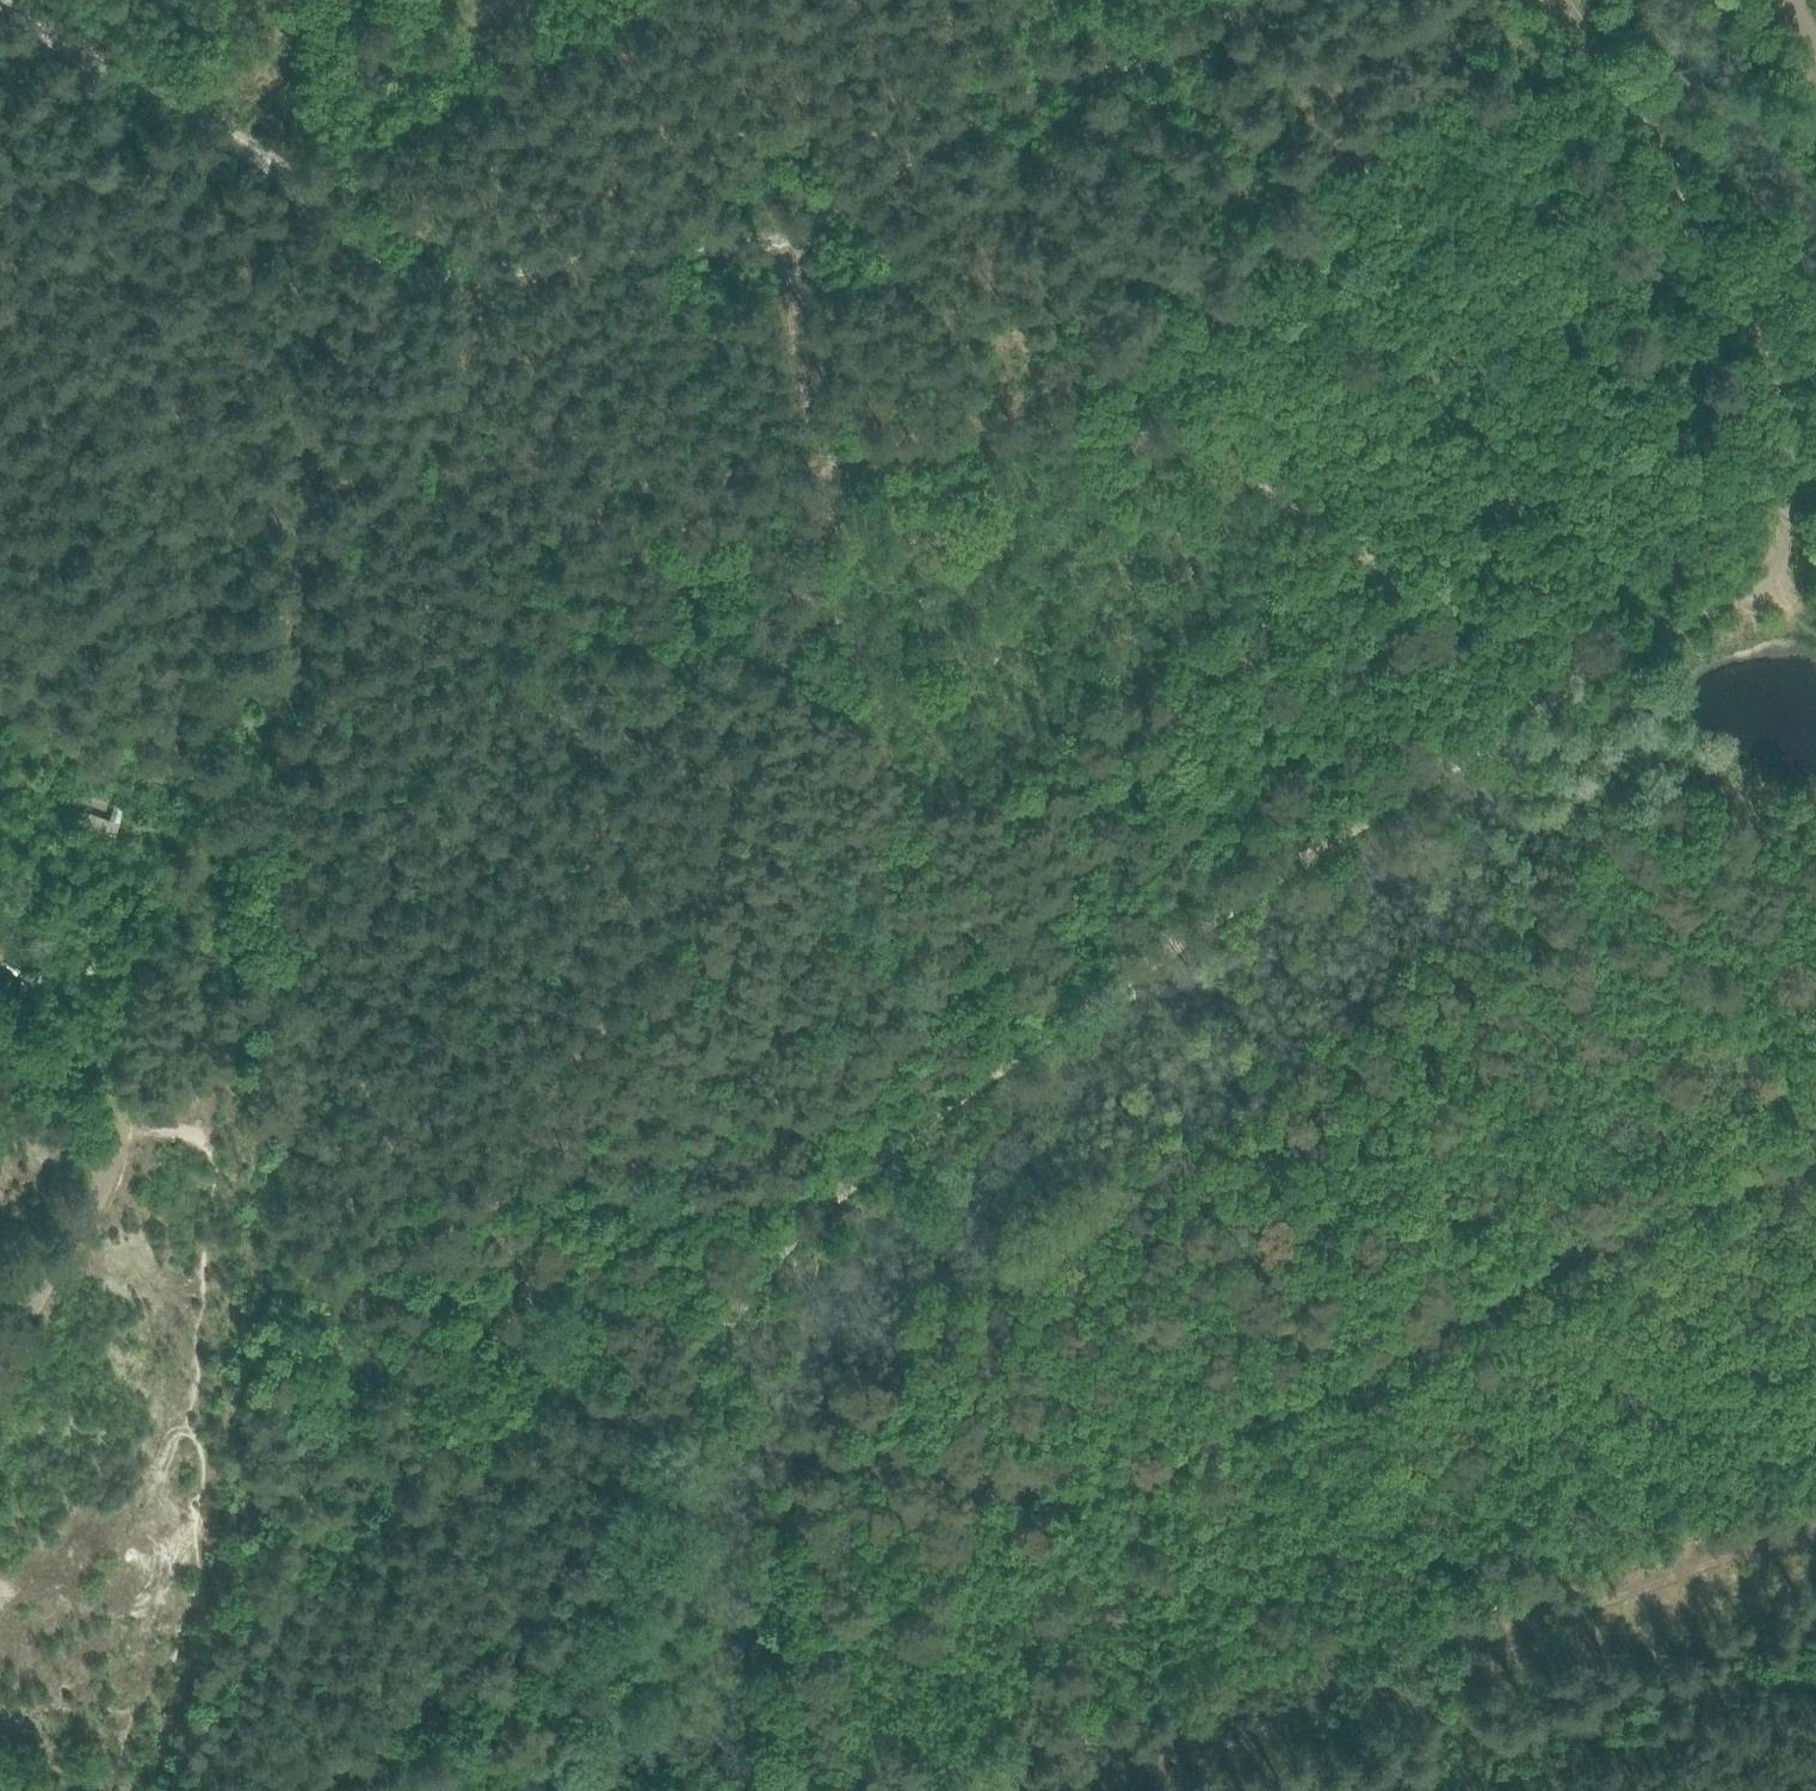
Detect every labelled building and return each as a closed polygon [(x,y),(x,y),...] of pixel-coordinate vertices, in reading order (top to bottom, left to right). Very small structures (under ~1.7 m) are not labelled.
[(78,822),(115,835),(119,823),(110,819),(115,804),(88,795),(78,822)]
